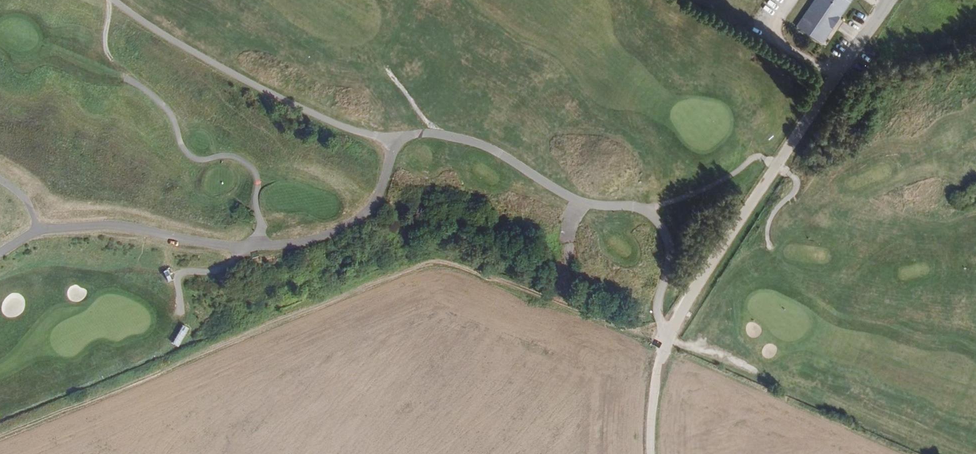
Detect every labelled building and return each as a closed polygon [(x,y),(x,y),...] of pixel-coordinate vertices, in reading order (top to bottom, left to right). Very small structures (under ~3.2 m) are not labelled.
[(791,37),(817,55),(853,0),(815,0),(791,37)]
